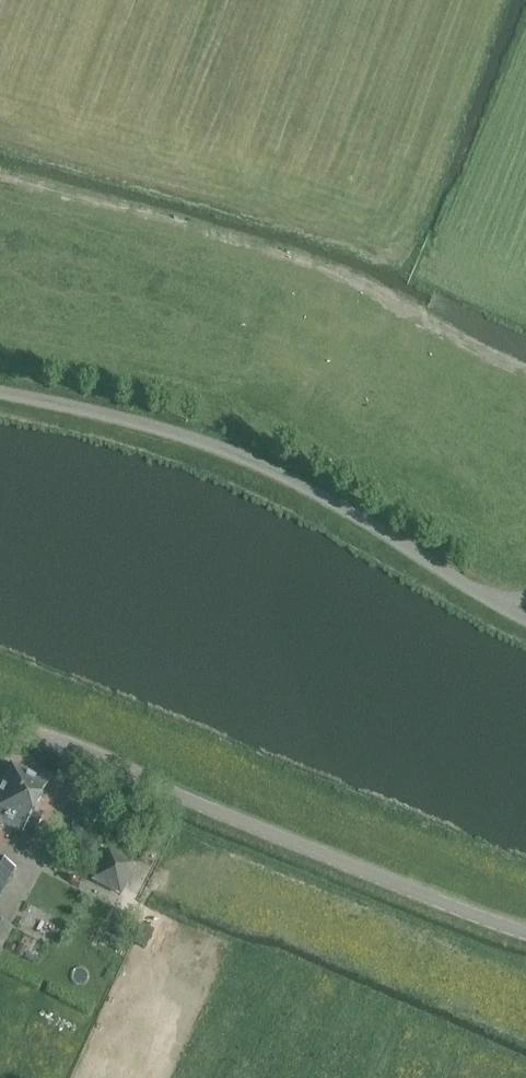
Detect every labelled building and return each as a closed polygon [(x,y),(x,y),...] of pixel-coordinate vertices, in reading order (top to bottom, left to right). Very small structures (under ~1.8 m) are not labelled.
[(27,825),(36,828),(40,819),(32,815),(48,784),(11,765),(0,787),(0,821),(23,833),(27,825)] [(121,895),(136,865),(108,851),(93,881),(121,895)] [(5,923),(16,903),(1,896),(15,870),(2,863),(0,861),(0,920),(5,923)] [(13,929),(0,922),(0,953),(13,929)] [(143,926),(135,943),(146,948),(153,931),(143,926)] [(23,957),(28,949),(21,945),(16,953),(23,957)]
